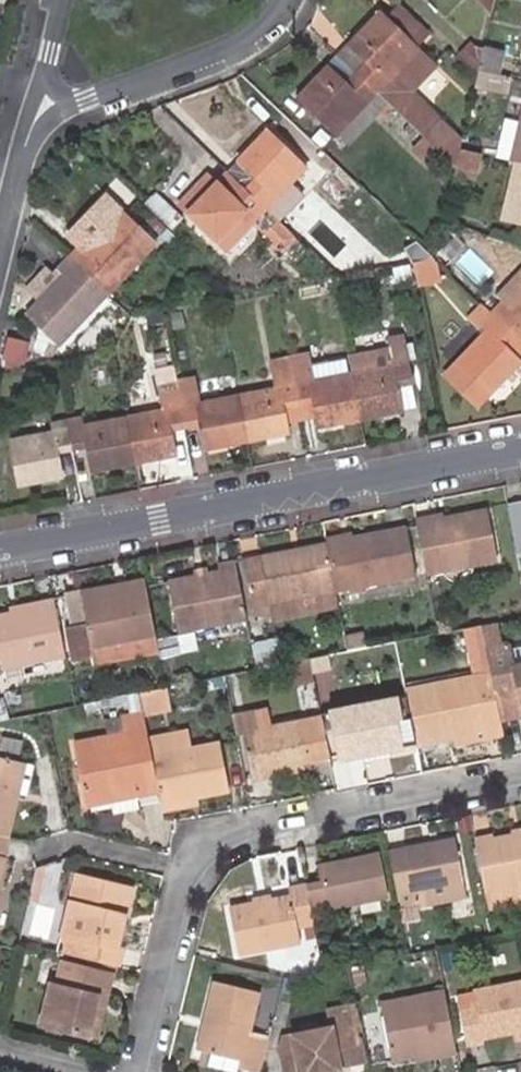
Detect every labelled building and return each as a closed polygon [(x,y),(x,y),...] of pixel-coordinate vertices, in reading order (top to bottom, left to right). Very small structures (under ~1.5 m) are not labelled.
[(489,20),(494,0),(471,0),(489,20)] [(396,9),(383,22),(414,53),(427,39),(396,9)] [(375,14),(345,46),(365,66),(357,75),(378,95),(388,104),(421,137),(436,151),(454,168),(460,143),(437,121),(410,95),(433,70),(416,54),(414,53),(383,22),(375,14)] [(345,46),(336,55),(340,59),(357,75),(365,66),(345,46)] [(470,48),(458,59),(476,77),(477,71),(481,53),(480,53),(479,53),(478,53),(477,53),(476,53),(476,52),(475,52),(474,52),(473,52),(473,51),(473,50),(472,50),(471,50),(471,49),(470,48)] [(482,72),(500,76),(506,55),(488,51),(482,72)] [(340,59),(336,55),(325,67),(346,87),(357,75),(340,59)] [(378,95),(357,75),(346,87),(325,67),(296,98),(337,137),(378,95)] [(347,147),(388,104),(378,95),(337,137),(347,147)] [(512,161),(515,161),(520,163),(520,124),(512,161)] [(278,221),(280,222),(303,200),(291,188),(307,172),(265,130),(235,161),(256,182),(247,191),(278,221)] [(436,151),(421,137),(408,150),(423,165),(436,151)] [(474,169),(477,152),(460,149),(456,165),(474,169)] [(235,161),(226,170),(230,174),(247,191),(256,182),(235,161)] [(515,161),(501,218),(515,221),(520,199),(520,163),(515,161)] [(336,206),(356,185),(339,167),(319,188),(336,206)] [(230,174),(226,170),(214,182),(236,203),(247,191),(230,174)] [(207,176),(176,207),(183,214),(214,182),(207,176)] [(236,203),(214,182),(183,214),(225,256),(254,227),(261,235),(263,236),(278,221),(247,191),(236,203)] [(106,202),(69,239),(75,244),(113,206),(108,200),(106,202)] [(69,239),(59,250),(97,288),(147,239),(113,206),(75,244),(69,239)] [(233,263),(261,235),(254,227),(225,256),(233,263)] [(97,288),(59,250),(48,261),(54,267),(18,304),(51,335),(97,288)] [(415,262),(418,278),(435,274),(432,259),(415,262)] [(490,314),(518,341),(520,338),(520,272),(496,298),(500,302),(490,314)] [(490,314),(482,307),(472,318),(487,332),(443,378),(464,397),(477,385),(488,395),(519,363),(517,360),(508,351),(518,341),(490,314)] [(387,352),(345,360),(348,374),(356,420),(401,411),(397,390),(411,388),(401,341),(386,344),(387,352)] [(517,360),(520,355),(520,344),(518,341),(508,351),(517,360)] [(30,362),(48,365),(51,352),(33,348),(30,362)] [(287,356),(288,361),(290,376),(297,409),(314,406),(318,427),(356,420),(348,374),(344,375),(308,381),(305,368),(302,353),(287,356)] [(322,366),(305,368),(308,381),(344,375),(341,358),(321,361),(322,366)] [(272,388),(237,395),(245,440),(286,432),(283,412),(297,409),(290,376),(288,361),(268,364),(272,388)] [(175,381),(173,369),(151,373),(157,411),(124,417),(132,462),(175,454),(174,447),(171,433),(185,430),(175,381)] [(245,440),(237,395),(197,403),(191,379),(175,381),(185,430),(202,427),(206,442),(207,448),(245,440)] [(477,385),(464,397),(475,408),(488,395),(477,385)] [(414,409),(411,388),(397,390),(401,411),(414,409)] [(132,462),(124,417),(82,425),(80,417),(66,419),(72,452),(87,450),(91,470),(132,462)] [(72,452),(66,419),(51,422),(53,431),(11,439),(18,484),(61,476),(57,455),(72,452)] [(185,430),(188,445),(206,442),(202,427),(185,430)] [(171,433),(174,447),(188,445),(185,430),(171,433)] [(61,476),(76,473),(72,452),(57,455),(61,476)] [(483,522),(415,537),(425,585),(494,570),(483,522)] [(403,540),(325,555),(326,558),(333,599),(334,604),(413,586),(403,540)] [(326,558),(325,555),(292,561),(292,565),(326,558)] [(250,625),(267,622),(266,613),(333,599),(326,558),(292,565),(292,561),(258,568),(241,570),(250,625)] [(245,628),(234,571),(217,574),(219,582),(168,593),(178,641),(245,628)] [(154,645),(143,590),(126,593),(129,605),(117,608),(114,596),(63,606),(71,639),(67,640),(71,663),(90,658),(117,653),(154,645)] [(129,605),(126,593),(114,596),(117,608),(129,605)] [(269,631),(337,617),(334,604),(333,599),(266,613),(267,622),(269,631)] [(54,609),(37,613),(39,620),(10,626),(0,628),(0,666),(3,681),(65,667),(54,609)] [(8,618),(10,626),(39,620),(37,613),(8,618)] [(450,629),(434,632),(436,645),(453,641),(450,629)] [(494,636),(477,639),(480,654),(482,665),(499,662),(494,636)] [(477,639),(476,637),(463,639),(467,657),(480,654),(477,639)] [(121,674),(158,667),(154,645),(117,653),(121,674)] [(271,650),(257,652),(260,664),(273,662),(271,650)] [(255,681),(276,677),(273,662),(260,664),(257,652),(250,654),(255,681)] [(329,682),(326,666),(307,670),(310,686),(329,682)] [(488,700),(496,734),(517,729),(516,721),(520,720),(520,678),(505,681),(508,695),(488,700)] [(485,751),(498,748),(496,734),(488,700),(485,683),(471,686),(399,701),(401,710),(411,757),(452,749),(484,743),(485,751)] [(164,699),(133,705),(137,726),(168,721),(164,699)] [(342,773),(411,757),(401,710),(332,725),(319,727),(319,732),(328,775),(342,773)] [(307,787),(330,783),(328,775),(319,732),(269,743),(264,719),(228,726),(233,750),(239,749),(247,791),(305,780),(307,787)] [(137,726),(104,732),(108,748),(140,742),(137,726)] [(132,806),(153,802),(145,768),(142,750),(140,742),(108,748),(68,757),(79,815),(102,812),(103,811),(102,806),(127,801),(128,807),(132,806)] [(145,768),(185,761),(182,742),(142,750),(145,768)] [(484,743),(452,749),(453,758),(485,751),(484,743)] [(153,802),(155,813),(222,800),(215,755),(185,761),(145,768),(153,802)] [(5,849),(15,810),(11,809),(21,775),(0,770),(0,847),(5,849)] [(11,809),(15,810),(24,775),(21,775),(11,809)] [(102,806),(103,811),(128,807),(127,801),(102,806)] [(135,819),(132,806),(128,807),(103,811),(102,812),(105,825),(135,819)] [(471,857),(481,901),(486,900),(490,920),(520,913),(520,846),(471,857)] [(409,900),(459,891),(451,851),(388,864),(400,921),(413,919),(409,900)] [(319,892),(303,895),(311,932),(327,930),(324,920),(382,909),(374,864),(316,876),(319,892)] [(77,966),(117,975),(121,959),(114,957),(119,935),(114,934),(117,922),(123,923),(129,900),(74,886),(57,961),(77,966)] [(463,908),(459,891),(409,900),(413,919),(463,908)] [(311,932),(303,895),(285,898),(287,907),(268,911),(269,916),(256,918),(255,912),(228,918),(237,963),(298,952),(294,935),(311,932)] [(119,935),(123,923),(117,922),(114,934),(119,935)] [(94,1006),(103,1009),(109,983),(61,972),(54,997),(47,996),(38,1034),(85,1044),(94,1006)] [(363,975),(350,977),(353,994),(366,991),(363,975)] [(299,984),(282,988),(272,1030),(285,1033),(299,984)] [(457,1000),(461,1018),(467,1047),(515,1038),(520,1036),(520,987),(457,1000)] [(268,1046),(248,1041),(257,1001),(215,991),(205,1030),(209,1032),(201,1061),(239,1070),(238,1071),(263,1071),(268,1046)] [(456,1057),(457,1057),(445,997),(378,1011),(390,1064),(411,1059),(435,1055),(437,1062),(456,1057)] [(95,1047),(103,1009),(94,1006),(85,1044),(95,1047)] [(366,1069),(361,1038),(356,1014),(327,1020),(330,1037),(277,1047),(279,1060),(281,1071),(349,1071),(366,1069)] [(412,1067),(437,1062),(435,1055),(411,1059),(412,1067)]
